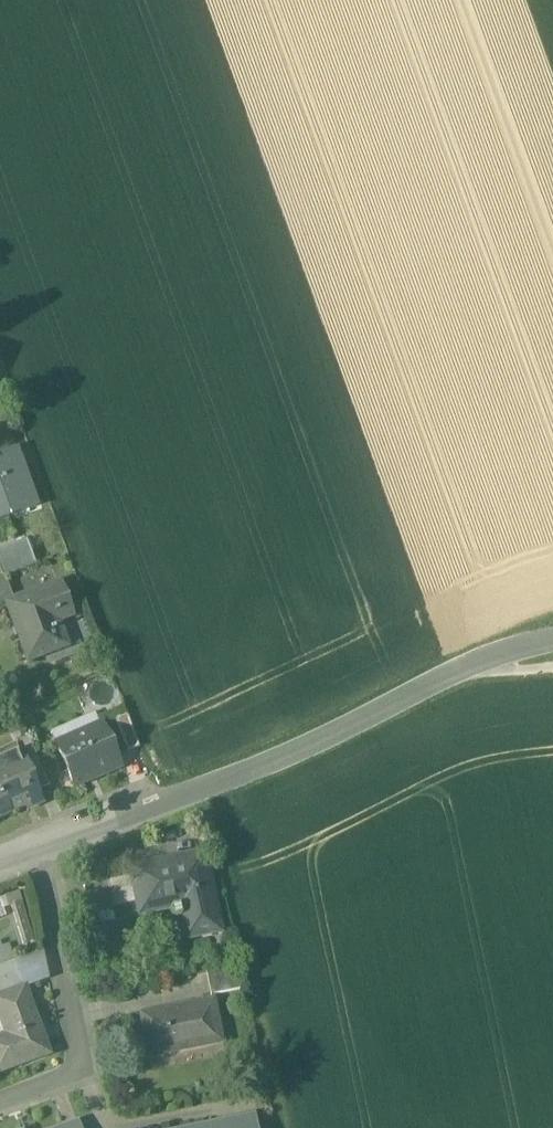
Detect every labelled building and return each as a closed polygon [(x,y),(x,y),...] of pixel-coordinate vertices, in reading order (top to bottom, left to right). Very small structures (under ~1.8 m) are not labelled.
[(0,456),(0,519),(6,517),(36,506),(16,450),(0,456)] [(0,550),(0,571),(2,578),(5,577),(36,565),(27,541),(0,550)] [(0,579),(0,607),(7,605),(7,604),(14,602),(5,577),(2,578),(0,579)] [(14,602),(7,604),(7,605),(28,662),(67,648),(55,616),(59,614),(58,612),(70,607),(61,584),(14,602)] [(127,715),(115,720),(127,753),(139,748),(127,715)] [(102,725),(57,745),(75,787),(120,767),(102,725)] [(50,786),(29,738),(17,743),(38,791),(50,786)] [(0,751),(0,818),(42,799),(38,791),(17,743),(0,751)] [(204,854),(130,869),(138,907),(170,900),(174,917),(180,916),(179,911),(189,909),(195,938),(220,933),(204,854)] [(110,882),(83,887),(89,915),(115,909),(110,882)] [(24,889),(0,896),(0,919),(13,915),(22,953),(40,948),(24,889)] [(0,967),(0,997),(24,988),(15,962),(0,967)] [(240,964),(205,971),(211,997),(246,990),(240,964)] [(0,997),(0,1075),(50,1056),(25,988),(24,988),(0,997)] [(212,1003),(141,1017),(150,1058),(220,1044),(212,1003)]
